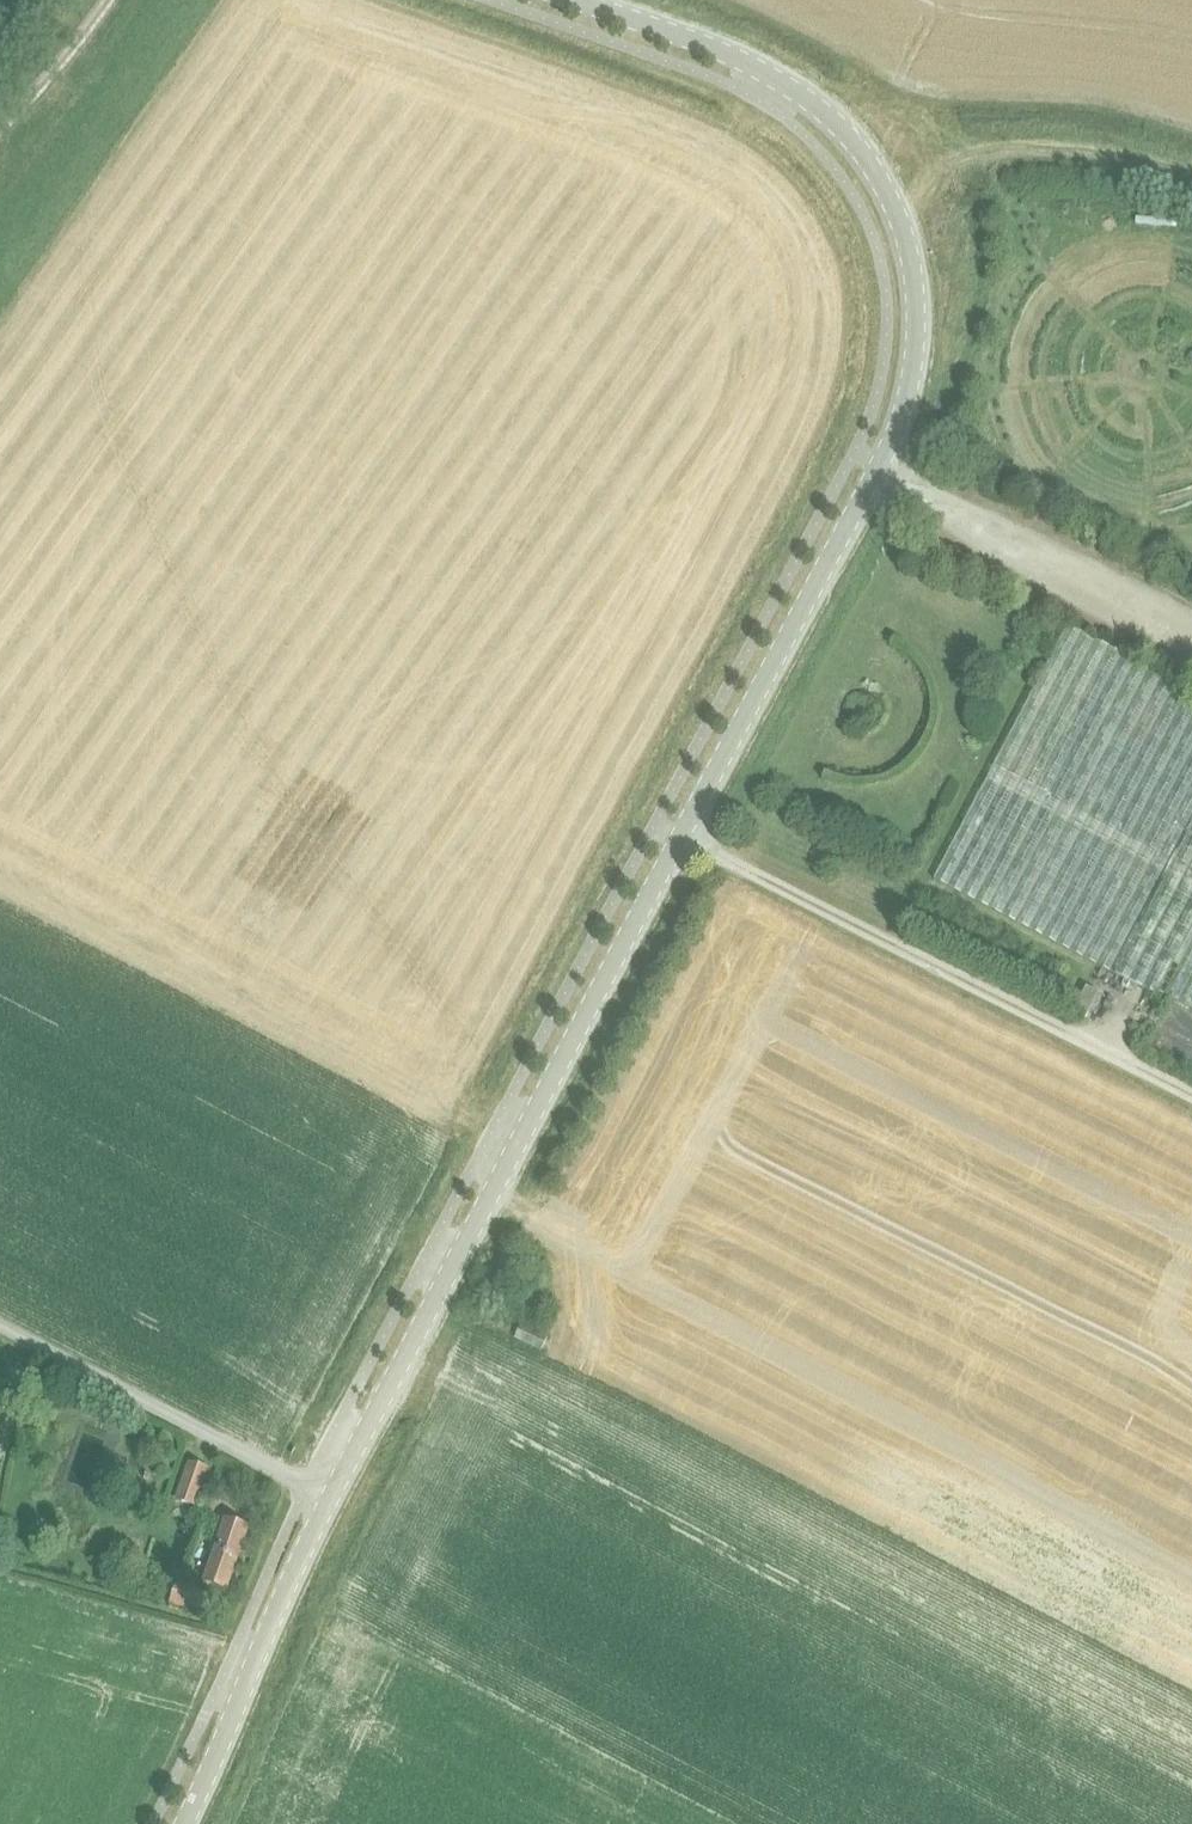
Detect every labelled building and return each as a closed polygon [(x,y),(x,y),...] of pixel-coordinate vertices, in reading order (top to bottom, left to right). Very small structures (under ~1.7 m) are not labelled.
[(1067,628),(935,880),(1158,998),(1160,993),(1191,1010),(1191,693),(1067,628)] [(510,1273),(519,1258),(510,1253),(502,1269),(510,1273)] [(542,1349),(548,1336),(524,1325),(518,1338),(542,1349)] [(178,1501),(197,1508),(209,1473),(190,1466),(178,1501)] [(222,1532),(204,1585),(206,1586),(203,1594),(179,1586),(172,1607),(205,1618),(212,1597),(211,1597),(214,1589),(229,1594),(251,1528),(222,1519),(218,1531),(222,1532)]
